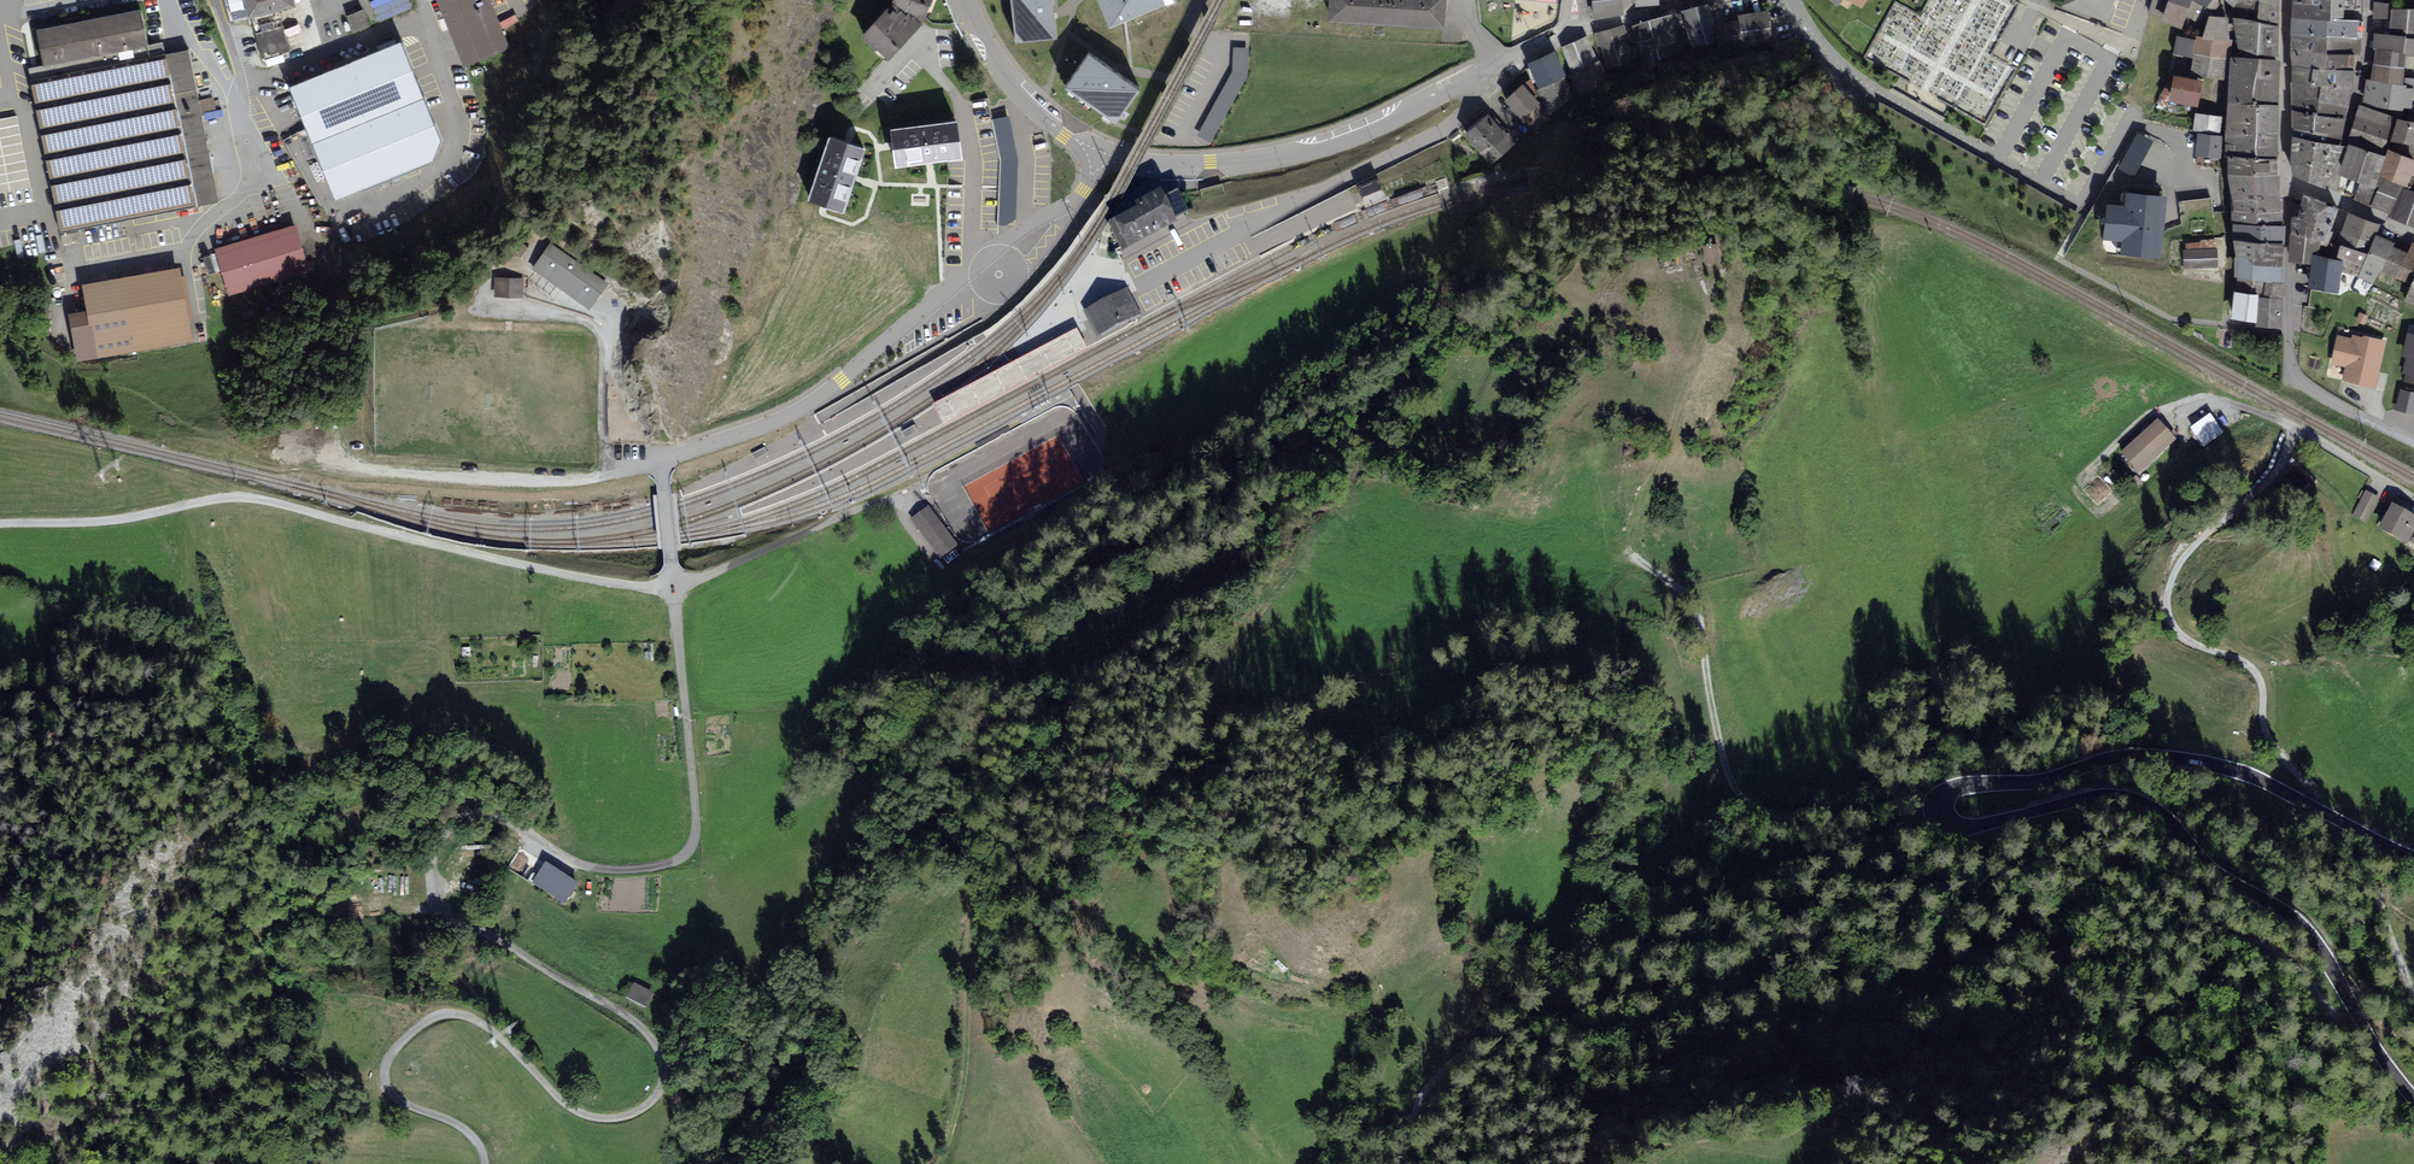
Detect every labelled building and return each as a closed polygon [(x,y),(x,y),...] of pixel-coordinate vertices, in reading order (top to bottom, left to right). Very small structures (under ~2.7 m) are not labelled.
[(244,17),(291,8),(289,0),(241,0),(244,17)] [(378,19),(412,6),(410,0),(371,0),(378,19)] [(489,0),(434,0),(462,67),(509,48),(489,0)] [(865,34),(887,56),(919,23),(927,0),(894,0),(891,6),(865,34)] [(1052,0),(1010,0),(1015,41),(1056,36),(1052,0)] [(1109,26),(1125,20),(1163,4),(1161,0),(1098,0),(1109,26)] [(1329,18),(1441,26),(1443,0),(1330,0),(1329,18)] [(1596,16),(1623,11),(1622,2),(1653,0),(1594,0),(1596,16)] [(1861,9),(1866,0),(1847,0),(1861,9)] [(2061,6),(2105,21),(2112,0),(2063,0),(2061,6)] [(2149,11),(2163,15),(2167,0),(2152,0),(2149,11)] [(2163,15),(2160,21),(2181,30),(2185,18),(2191,0),(2167,0),(2163,15)] [(2185,18),(2197,23),(2210,0),(2191,0),(2185,18)] [(2231,6),(2232,17),(2278,24),(2279,0),(2234,0),(2231,6)] [(2290,19),(2361,20),(2363,0),(2291,0),(2290,19)] [(2389,17),(2390,4),(2375,3),(2374,16),(2389,17)] [(1707,6),(1680,13),(1691,53),(1718,45),(1707,6)] [(353,30),(369,25),(364,8),(348,12),(353,30)] [(2375,31),(2374,46),(2376,46),(2404,50),(2413,51),(2413,8),(2392,8),(2390,32),(2375,31)] [(1766,10),(1739,14),(1739,20),(1717,23),(1721,52),(1744,48),(1743,43),(1770,39),(1766,10)] [(28,80),(54,232),(217,204),(190,49),(149,56),(141,11),(32,30),(40,78),(28,80)] [(1670,15),(1632,27),(1643,64),(1681,53),(1670,15)] [(2224,18),(2208,17),(2201,38),(2228,40),(2224,18)] [(2277,57),(2278,24),(2232,17),(2236,49),(2277,57)] [(2361,20),(2290,19),(2290,35),(2360,39),(2361,20)] [(284,25),(258,31),(263,55),(290,49),(284,25)] [(1622,26),(1596,34),(1608,69),(1633,61),(1622,26)] [(2357,55),(2360,39),(2290,35),(2290,50),(2357,55)] [(1586,36),(1561,48),(1581,92),(1606,81),(1586,36)] [(2195,37),(2194,41),(2191,59),(2189,75),(2224,81),(2228,40),(2201,38),(2195,37)] [(2194,41),(2176,38),(2173,55),(2191,59),(2194,41)] [(398,42),(290,85),(336,197),(430,159),(437,138),(398,42)] [(2404,50),(2376,46),(2372,79),(2401,83),(2404,50)] [(1249,47),(1233,47),(1232,71),(1197,134),(1211,142),(1248,75),(1249,47)] [(2357,55),(2290,50),(2290,67),(2353,71),(2357,55)] [(1139,87),(1087,51),(1064,85),(1110,117),(1116,121),(1139,87)] [(1554,52),(1527,63),(1533,78),(1508,98),(1536,128),(1547,114),(1571,94),(1554,52)] [(2233,56),(2231,76),(2277,80),(2278,67),(2278,61),(2233,56)] [(2353,71),(2290,67),(2290,83),(2350,88),(2353,71)] [(2277,80),(2231,76),(2228,102),(2278,100),(2277,90),(2277,80)] [(2200,83),(2176,78),(2172,98),(2196,103),(2200,83)] [(2366,79),(2364,100),(2409,111),(2413,85),(2401,83),(2372,79),(2366,79)] [(2290,83),(2290,109),(2344,117),(2350,88),(2290,83)] [(2226,128),(2277,129),(2277,123),(2278,100),(2228,102),(2227,118),(2226,128)] [(2392,118),(2358,106),(2350,128),(2385,140),(2392,118)] [(2344,117),(2290,109),(2290,134),(2340,143),(2344,117)] [(31,186),(18,113),(0,116),(0,191),(31,186)] [(1008,114),(991,118),(1000,160),(996,224),(1005,225),(1016,218),(1019,158),(1008,114)] [(1487,114),(1467,132),(1491,159),(1512,141),(1487,114)] [(2221,118),(2196,115),(2194,127),(2219,130),(2221,118)] [(956,120),(893,129),(896,147),(899,165),(929,160),(961,156),(956,120)] [(2397,121),(2393,142),(2413,146),(2413,124),(2397,121)] [(2277,129),(2226,128),(2225,141),(2276,142),(2277,135),(2277,129)] [(2137,130),(2117,166),(2133,176),(2153,139),(2137,130)] [(2340,143),(2290,134),(2290,152),(2336,163),(2340,143)] [(2220,137),(2199,135),(2198,153),(2218,155),(2220,137)] [(853,176),(863,147),(847,141),(830,136),(810,196),(826,201),(843,207),(853,176)] [(2276,158),(2276,142),(2225,141),(2226,155),(2276,158)] [(2382,156),(2347,144),(2338,173),(2372,185),(2382,156)] [(2386,150),(2376,175),(2405,186),(2413,164),(2413,160),(2386,150)] [(2336,163),(2290,152),(2290,164),(2293,176),(2330,189),(2336,163)] [(2277,175),(2276,158),(2226,155),(2227,176),(2277,175)] [(2279,199),(2277,175),(2227,176),(2231,200),(2279,199)] [(1378,178),(1358,186),(1365,204),(1385,197),(1378,178)] [(2399,189),(2381,181),(2369,206),(2387,214),(2399,189)] [(2375,189),(2359,184),(2354,200),(2370,205),(2375,189)] [(2401,189),(2388,218),(2413,230),(2413,194),(2401,189)] [(2166,194),(2127,190),(2125,205),(2109,203),(2106,237),(2124,239),(2123,252),(2159,255),(2166,194)] [(1104,220),(1121,253),(1174,225),(1157,192),(1104,220)] [(2337,209),(2304,194),(2298,217),(2293,216),(2290,258),(2310,259),(2311,253),(2317,254),(2319,240),(2323,242),(2337,209)] [(2181,198),(2182,214),(2213,212),(2212,197),(2181,198)] [(2281,226),(2279,199),(2231,200),(2233,224),(2281,226)] [(2378,225),(2347,213),(2336,242),(2365,251),(2378,225)] [(2234,241),(2282,242),(2281,226),(2233,224),(2234,241)] [(294,225),(214,249),(229,297),(309,273),(294,225)] [(2393,243),(2375,235),(2366,255),(2358,278),(2372,283),(2393,243)] [(2236,258),(2252,258),(2253,261),(2282,265),(2282,242),(2234,241),(2236,258)] [(550,242),(533,267),(590,307),(607,282),(550,242)] [(1717,243),(1703,246),(1706,264),(1720,261),(1717,243)] [(2366,255),(2339,245),(2334,260),(2341,261),(2339,270),(2358,278),(2366,255)] [(2413,245),(2395,280),(2406,285),(2413,270),(2413,245)] [(2392,247),(2375,278),(2390,285),(2406,255),(2392,247)] [(2217,265),(2216,249),(2185,250),(2186,266),(2217,265)] [(2334,260),(2312,255),(2306,287),(2335,292),(2339,270),(2341,261),(2334,260)] [(2282,294),(2282,265),(2253,261),(2252,258),(2236,258),(2237,287),(2262,291),(2282,294)] [(179,267),(82,286),(96,360),(193,341),(179,267)] [(2403,300),(2413,305),(2413,275),(2403,300)] [(523,277),(494,276),(494,296),(523,296),(523,277)] [(2257,292),(2235,290),(2233,315),(2254,317),(2257,292)] [(1127,292),(1087,313),(1097,332),(1136,312),(1137,312),(1127,292)] [(2280,326),(2282,298),(2260,296),(2257,324),(2280,326)] [(2368,315),(2359,312),(2356,320),(2364,324),(2368,315)] [(944,426),(1088,350),(1077,329),(933,406),(944,426)] [(2406,331),(2401,354),(2405,355),(2402,371),(2413,374),(2413,332),(2406,331)] [(2374,388),(2384,342),(2350,334),(2349,339),(2335,336),(2329,363),(2344,366),(2341,381),(2374,388)] [(2399,388),(2395,409),(2413,414),(2413,391),(2399,388)] [(2192,428),(2203,444),(2221,432),(2210,416),(2192,428)] [(2157,422),(2122,454),(2139,473),(2174,440),(2157,422)] [(905,439),(918,432),(915,426),(902,433),(905,439)] [(755,461),(768,454),(764,448),(752,454),(755,461)] [(2098,506),(2113,492),(2099,477),(2084,491),(2098,506)] [(2376,502),(2365,496),(2355,514),(2366,520),(2376,502)] [(927,507),(910,519),(940,557),(957,544),(927,507)] [(2392,508),(2380,530),(2406,544),(2413,530),(2413,520),(2392,508)] [(575,884),(543,864),(530,885),(562,905),(575,884)] [(653,995),(631,984),(623,1001),(645,1011),(653,995)]
